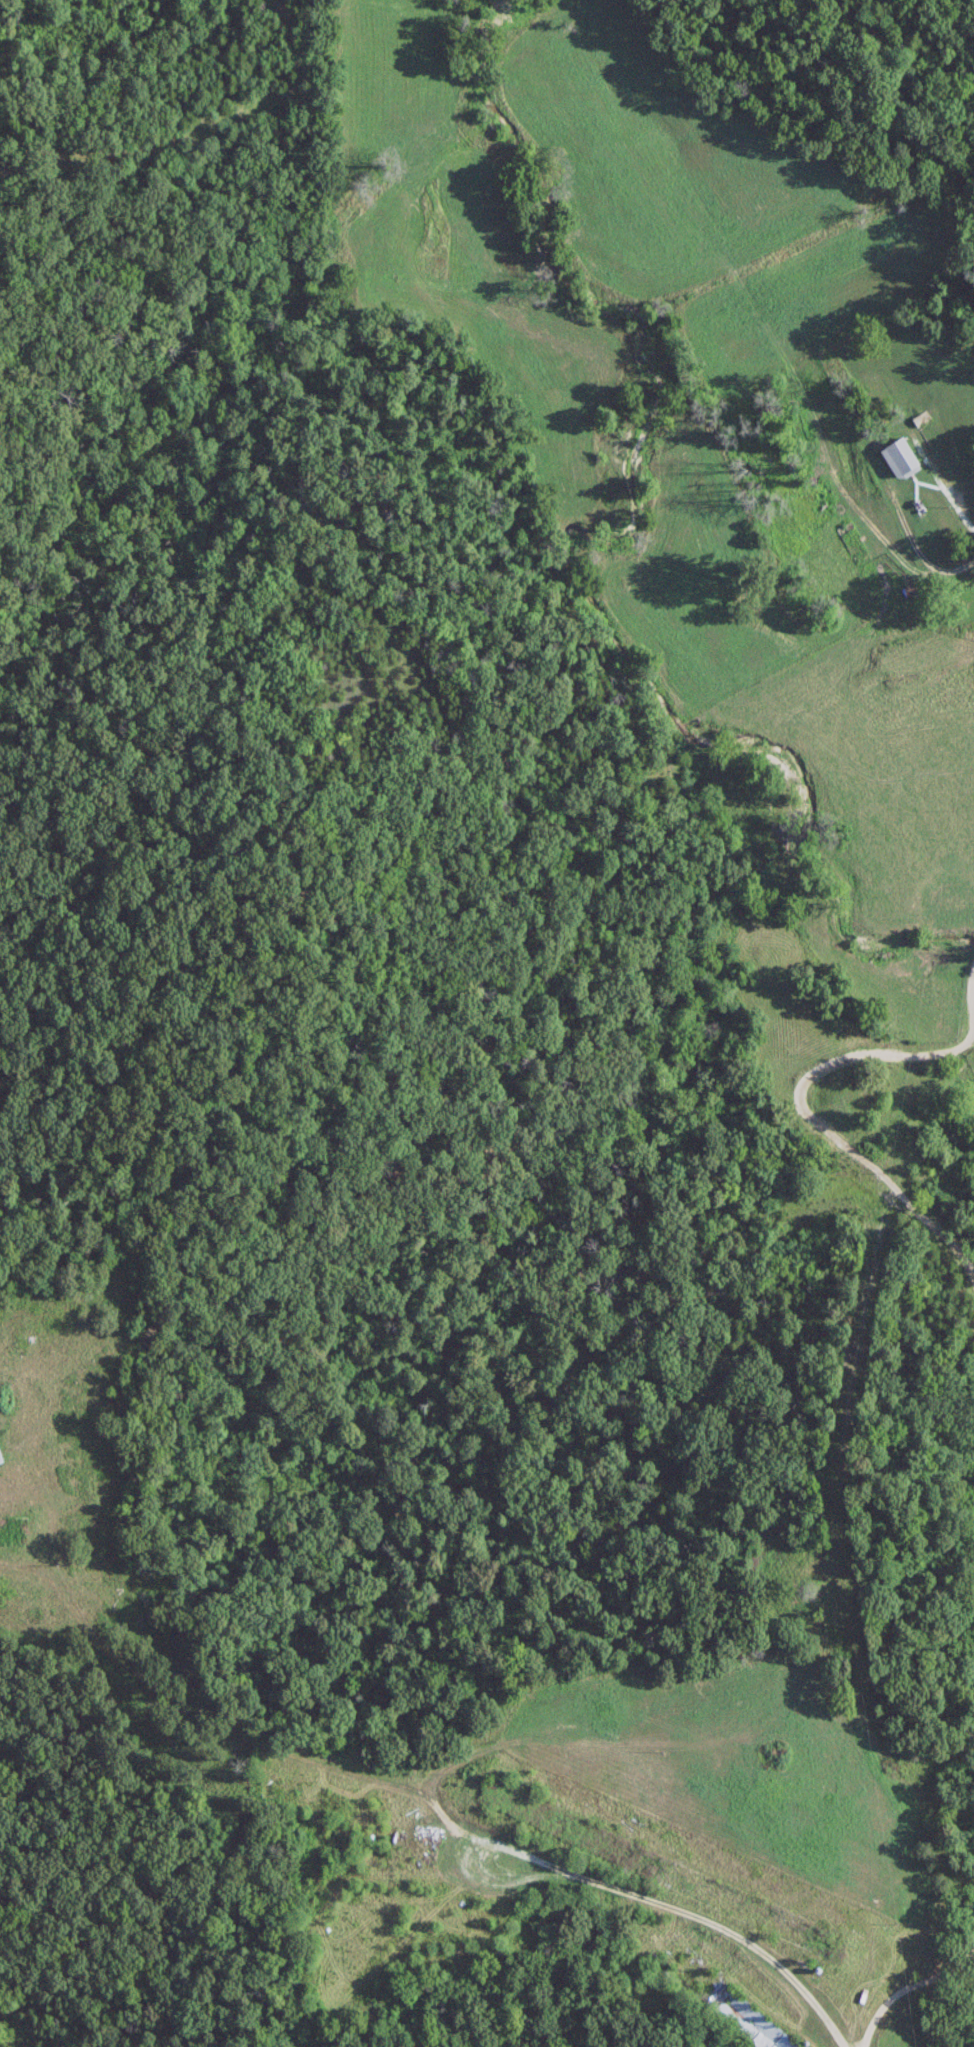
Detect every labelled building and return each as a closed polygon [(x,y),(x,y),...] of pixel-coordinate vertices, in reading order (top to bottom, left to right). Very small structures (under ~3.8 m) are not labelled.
[(882,450),(898,477),(920,464),(904,437),(882,450)] [(682,1951),(665,1973),(762,2046),(809,2046),(682,1951)]
